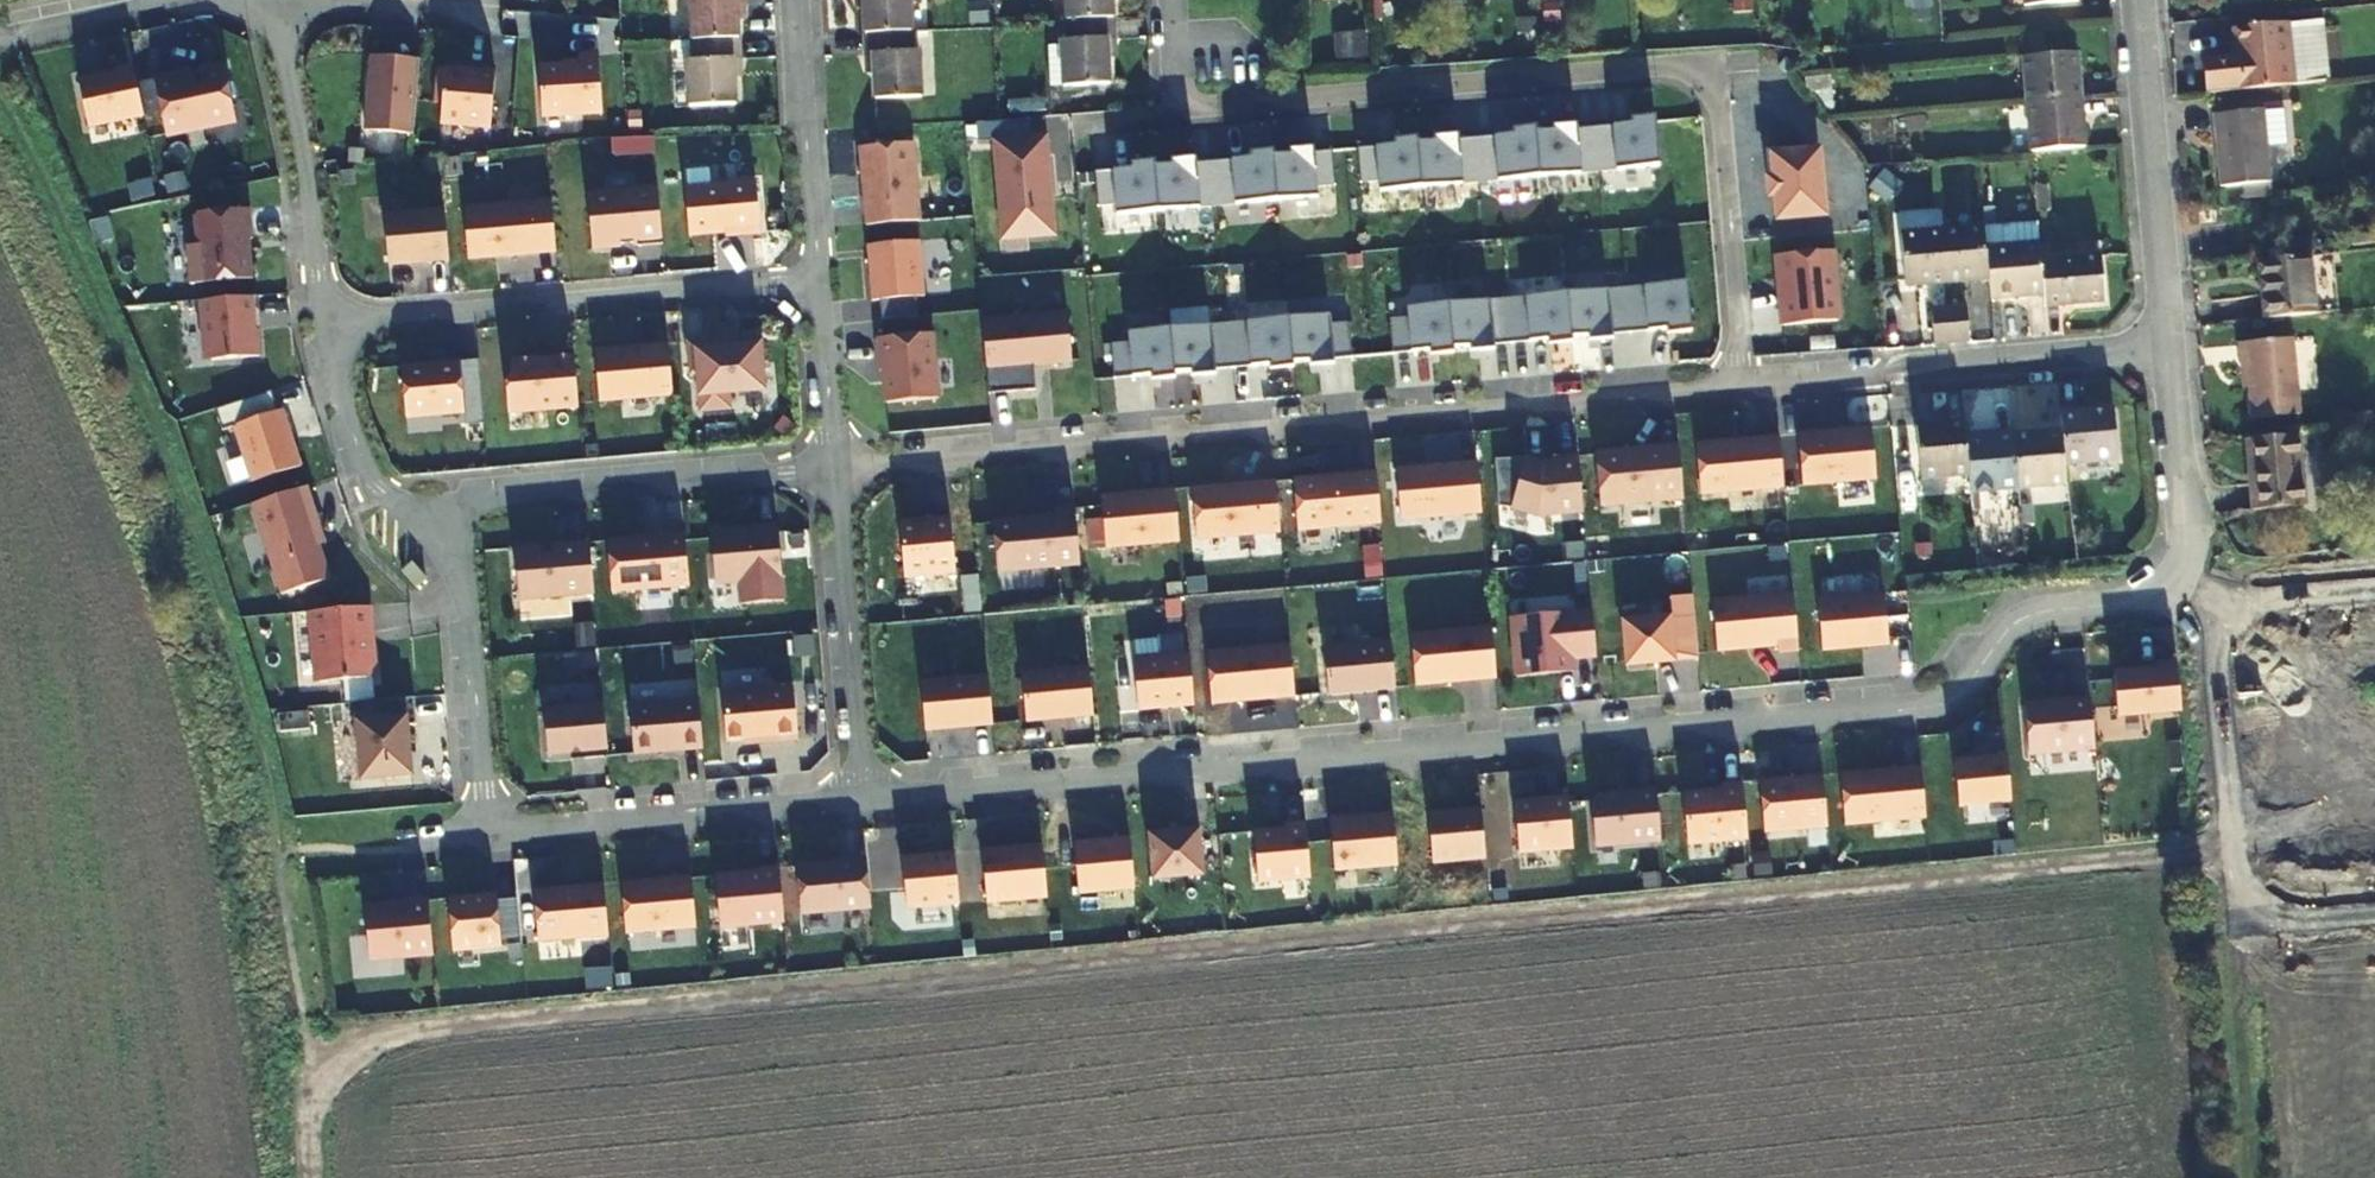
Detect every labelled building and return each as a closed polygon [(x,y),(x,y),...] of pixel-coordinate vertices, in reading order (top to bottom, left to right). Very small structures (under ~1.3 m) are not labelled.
[(738,44),(737,19),(744,19),(743,0),(688,0),(690,46),(738,44)] [(862,17),(861,0),(853,0),(853,18),(862,17)] [(862,17),(863,40),(908,38),(906,0),(861,0),(862,17)] [(1121,3),(1121,0),(1070,0),(1071,27),(1114,25),(1113,12),(1113,4),(1121,3)] [(2018,12),(2069,7),(2068,0),(2017,0),(2018,12)] [(1113,4),(1113,12),(1121,12),(1121,3),(1113,4)] [(2312,24),(2294,26),(2301,86),(2318,84),(2312,24)] [(1107,49),(1115,48),(1114,25),(1071,27),(1072,49),(1063,49),(1065,92),(1109,90),(1108,69),(1107,49)] [(2209,64),(2213,96),(2301,86),(2294,26),(2239,32),(2242,60),(2209,64)] [(1336,59),(1366,58),(1366,34),(1335,35),(1336,59)] [(599,94),(596,35),(577,37),(577,45),(537,47),(540,98),(599,94)] [(863,40),(865,61),(875,60),(876,80),(878,105),(921,103),(918,59),(909,60),(908,38),(863,40)] [(729,67),(738,67),(738,44),(690,46),(691,70),(683,71),(684,113),(731,111),(730,87),(729,67)] [(1116,68),(1115,48),(1107,49),(1108,69),(1116,68)] [(2022,108),(2074,102),(2070,57),(2017,62),(2022,108)] [(412,139),(418,63),(370,60),(364,135),(412,139)] [(875,60),(865,61),(866,81),(876,80),(875,60)] [(729,67),(730,87),(739,86),(738,67),(729,67)] [(142,120),(132,71),(113,75),(113,77),(77,85),(87,131),(142,120)] [(188,76),(153,83),(165,139),(234,124),(223,72),(189,79),(188,76)] [(494,76),(444,72),(440,128),(489,132),(494,76)] [(1582,118),(1581,83),(1555,83),(1555,118),(1582,118)] [(2079,151),(2074,102),(2022,108),(2027,157),(2079,151)] [(2286,112),(2268,114),(2272,149),(2289,147),(2286,112)] [(2272,149),(2268,114),(2217,119),(2224,189),(2275,184),(2272,149)] [(1638,125),(1639,129),(1594,133),(1597,178),(1658,173),(1654,124),(1638,125)] [(1597,178),(1594,133),(1576,135),(1575,130),(1560,132),(1561,136),(1534,138),(1538,183),(1597,178)] [(1534,138),(1534,134),(1520,135),(1520,140),(1475,144),(1479,189),(1538,183),(1534,138)] [(1479,189),(1475,144),(1457,145),(1457,141),(1441,142),(1442,146),(1416,149),(1420,194),(1479,189)] [(1000,245),(1053,241),(1050,202),(1045,203),(1043,189),(1048,189),(1046,161),(1037,161),(1036,142),(992,146),(1000,245)] [(1416,149),(1415,144),(1401,146),(1402,150),(1356,154),(1359,189),(1377,187),(1378,197),(1420,194),(1416,149)] [(858,153),(864,231),(918,227),(912,148),(858,153)] [(1771,157),(1774,179),(1769,180),(1771,197),(1776,197),(1779,222),(1826,216),(1818,151),(1771,157)] [(1312,153),(1297,155),(1297,159),(1271,161),(1275,206),(1316,203),(1315,193),(1334,191),(1331,156),(1312,158),(1312,153)] [(1257,158),(1257,163),(1212,167),(1216,212),(1275,206),(1271,161),(1271,157),(1257,158)] [(1178,165),(1178,170),(1153,172),(1157,217),(1216,212),(1212,167),(1194,168),(1193,164),(1178,165)] [(1157,217),(1153,172),(1153,167),(1138,169),(1138,173),(1092,177),(1095,212),(1114,210),(1115,221),(1157,217)] [(684,193),(688,240),(725,237),(725,240),(760,238),(755,187),(684,193)] [(657,193),(587,199),(591,252),(637,247),(637,251),(661,249),(657,193)] [(467,264),(555,257),(550,205),(462,212),(467,264)] [(250,258),(244,254),(243,244),(251,243),(248,213),(196,217),(193,220),(196,250),(186,250),(189,289),(252,283),(250,258)] [(448,266),(444,216),(384,221),(388,269),(448,266)] [(1900,224),(1901,243),(1941,239),(1940,220),(1900,224)] [(1986,236),(1988,257),(2039,254),(2037,232),(1986,236)] [(1991,289),(1988,257),(1986,236),(1941,239),(1946,292),(1991,289)] [(1946,292),(1941,239),(1901,243),(1900,243),(1904,296),(1946,292)] [(918,246),(865,251),(870,306),(878,306),(880,325),(916,322),(914,303),(922,302),(918,246)] [(2039,254),(1988,257),(1991,289),(1992,307),(2043,304),(2040,268),(2039,254)] [(1837,327),(1832,256),(1779,260),(1781,295),(1778,295),(1780,331),(1837,327)] [(2320,316),(2314,257),(2263,262),(2270,321),(2320,316)] [(2043,304),(2043,313),(2103,310),(2100,263),(2040,268),(2043,304)] [(1625,294),(1629,339),(1675,335),(1675,340),(1690,338),(1686,289),(1625,294)] [(1629,339),(1625,294),(1566,299),(1570,344),(1595,342),(1596,347),(1611,345),(1611,341),(1629,339)] [(1570,344),(1566,299),(1507,305),(1511,350),(1555,346),(1556,350),(1570,349),(1570,344)] [(256,301),(200,306),(203,359),(210,365),(257,361),(254,323),(258,322),(256,301)] [(1511,350),(1507,305),(1447,310),(1451,355),(1477,353),(1477,357),(1492,356),(1492,351),(1511,350)] [(1452,359),(1451,355),(1447,310),(1416,312),(1421,358),(1437,356),(1437,360),(1452,359)] [(1416,312),(1405,313),(1406,324),(1387,325),(1391,360),(1421,358),(1416,312)] [(1951,355),(1971,353),(1967,315),(1948,317),(1951,355)] [(1951,355),(1948,317),(1929,319),(1932,356),(1951,355)] [(981,327),(987,400),(1034,396),(1032,371),(1071,367),(1067,320),(981,327)] [(1328,330),(1327,320),(1287,324),(1291,369),(1317,367),(1317,371),(1332,370),(1332,365),(1350,364),(1347,329),(1328,330)] [(1287,324),(1228,329),(1232,374),(1276,370),(1277,374),(1291,373),(1291,369),(1287,324)] [(1232,374),(1228,329),(1168,334),(1172,379),(1198,377),(1198,381),(1213,380),(1213,376),(1232,374)] [(1172,379),(1168,334),(1126,338),(1127,348),(1109,350),(1112,385),(1158,380),(1158,385),(1173,384),(1172,379)] [(935,404),(930,339),(875,344),(878,376),(885,376),(885,385),(883,388),(884,409),(935,404)] [(2301,417),(2295,342),(2240,347),(2242,370),(2252,370),(2257,421),(2301,417)] [(720,344),(686,347),(689,383),(697,382),(700,418),(729,416),(727,401),(763,398),(761,369),(764,369),(762,346),(741,348),(741,351),(721,353),(720,344)] [(671,401),(667,349),(593,355),(598,408),(671,401)] [(509,366),(510,378),(504,387),(507,418),(577,412),(572,356),(550,358),(551,363),(509,366)] [(457,367),(399,371),(404,422),(461,417),(463,429),(482,427),(479,391),(460,393),(457,367)] [(2060,419),(2062,438),(2064,470),(2117,466),(2113,413),(2060,419)] [(231,430),(249,487),(299,471),(281,414),(231,430)] [(1967,479),(1963,446),(1961,427),(1915,430),(1920,482),(1967,479)] [(1870,434),(1797,440),(1801,493),(1840,489),(1869,486),(1875,486),(1870,434)] [(2309,509),(2302,437),(2256,441),(2260,485),(2254,486),(2257,515),(2309,509)] [(2064,470),(2062,438),(2015,442),(2018,495),(2065,491),(2064,470)] [(1782,494),(1778,442),(1695,449),(1700,501),(1782,494)] [(2015,442),(1963,446),(1967,479),(1968,499),(2018,495),(2015,442)] [(1682,505),(1677,452),(1594,459),(1599,513),(1682,505)] [(1581,519),(1577,463),(1555,465),(1556,469),(1541,470),(1523,465),(1509,515),(1536,523),(1581,519)] [(1480,520),(1475,468),(1395,475),(1399,527),(1480,520)] [(1379,530),(1375,478),(1292,485),(1296,537),(1379,530)] [(1871,504),(1869,486),(1840,489),(1841,507),(1871,504)] [(1279,539),(1274,487),(1191,494),(1196,546),(1279,539)] [(251,508),(280,599),(328,583),(317,550),(308,523),(314,521),(305,491),(251,508)] [(1178,548),(1173,496),(1100,503),(1105,555),(1178,548)] [(1078,571),(1073,515),(1054,517),(1054,523),(992,528),(996,578),(1078,571)] [(953,578),(949,523),(897,527),(902,583),(953,578)] [(733,535),(709,537),(713,589),(738,587),(740,610),(783,606),(776,531),(741,534),(741,538),(733,539),(733,535)] [(687,591),(683,540),(606,547),(610,597),(687,591)] [(592,599),(588,548),(514,554),(518,605),(592,599)] [(400,575),(415,592),(424,584),(409,567),(400,575)] [(1777,660),(1797,659),(1792,600),(1711,607),(1716,659),(1776,653),(1777,660)] [(1816,606),(1821,658),(1887,652),(1883,600),(1816,606)] [(365,611),(312,616),(318,687),(373,682),(370,649),(365,650),(364,638),(368,637),(365,611)] [(1571,665),(1594,663),(1590,617),(1509,624),(1515,683),(1558,680),(1558,675),(1572,674),(1571,665)] [(1625,672),(1672,668),(1668,624),(1621,628),(1625,672)] [(1414,692),(1494,685),(1490,633),(1409,640),(1414,692)] [(1327,701),(1394,695),(1390,648),(1323,654),(1327,701)] [(1210,709),(1293,703),(1288,652),(1205,659),(1210,709)] [(1137,716),(1192,711),(1189,659),(1132,664),(1137,716)] [(2179,719),(2174,669),(2155,671),(2155,679),(2112,683),(2116,724),(2179,719)] [(1025,726),(1091,720),(1087,673),(1021,679),(1025,726)] [(924,735),(991,729),(987,682),(920,688),(924,735)] [(2091,737),(2086,686),(2063,688),(2063,692),(2051,693),(2050,689),(2021,692),(2026,743),(2091,737)] [(773,747),(797,745),(792,694),(721,700),(725,748),(772,744),(773,747)] [(414,729),(412,703),(377,706),(379,723),(354,726),(359,785),(410,780),(406,730),(414,729)] [(633,759),(701,753),(697,706),(629,712),(633,759)] [(583,764),(606,761),(602,710),(563,714),(562,708),(536,710),(540,761),(569,758),(582,757),(583,764)] [(2009,809),(2005,764),(1953,769),(1957,814),(2009,809)] [(1924,826),(1919,773),(1839,780),(1843,833),(1924,826)] [(1825,834),(1821,782),(1758,788),(1762,840),(1825,834)] [(1745,847),(1740,789),(1720,791),(1721,796),(1681,800),(1686,852),(1745,847)] [(1659,848),(1654,797),(1594,803),(1590,808),(1594,853),(1659,848)] [(1571,855),(1566,804),(1546,806),(1546,808),(1535,809),(1535,807),(1512,808),(1517,859),(1571,855)] [(1483,865),(1479,816),(1426,820),(1431,870),(1483,865)] [(1396,872),(1391,820),(1328,825),(1333,877),(1396,872)] [(1308,885),(1303,827),(1283,829),(1284,835),(1252,837),(1256,889),(1308,885)] [(1198,836),(1146,841),(1150,885),(1202,881),(1198,836)] [(1132,895),(1128,843),(1072,848),(1077,900),(1132,895)] [(1045,903),(1040,852),(980,857),(985,908),(1045,903)] [(957,910),(952,858),(900,863),(905,915),(957,910)] [(869,914),(865,866),(795,872),(799,920),(869,914)] [(782,928),(777,873),(756,875),(756,878),(714,882),(718,933),(782,928)] [(694,933),(689,881),(620,888),(624,939),(694,933)] [(606,942),(602,889),(532,896),(536,948),(606,942)] [(494,897),(446,902),(450,954),(499,949),(494,897)] [(391,912),(388,909),(362,911),(367,963),(431,957),(426,903),(400,905),(401,911),(391,912)]
